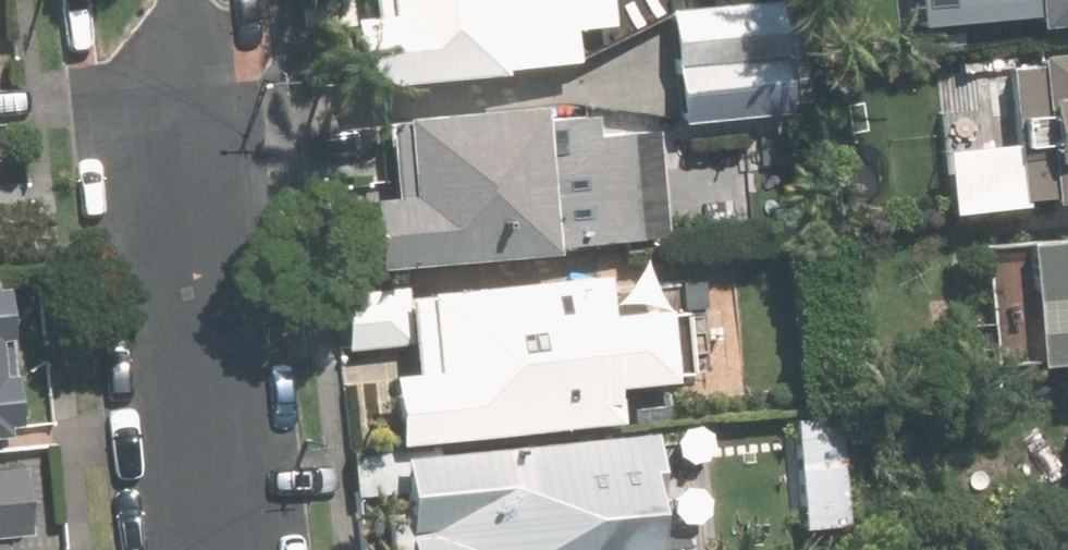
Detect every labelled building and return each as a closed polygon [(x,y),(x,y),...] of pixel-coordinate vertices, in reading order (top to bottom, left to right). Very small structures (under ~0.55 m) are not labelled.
[(366,83),(585,64),(582,29),(615,26),(613,0),(395,0),(396,13),(360,16),(366,83)] [(679,63),(791,54),(786,0),(772,0),(674,9),(679,63)] [(929,23),(1067,10),(1067,0),(927,0),(929,23)] [(1019,54),(1027,141),(946,148),(951,205),(1067,195),(1067,50),(1019,54)] [(679,63),(684,118),(796,109),(791,54),(679,63)] [(380,195),(386,264),(668,240),(657,110),(550,120),(548,103),(409,116),(416,192),(380,195)] [(1036,236),(1047,357),(1067,356),(1067,233),(1036,236)] [(409,442),(630,423),(627,381),(684,376),(678,305),(620,310),(617,274),(415,292),(419,344),(422,371),(402,373),(409,442)] [(16,439),(15,423),(23,422),(18,371),(9,372),(6,334),(13,334),(8,287),(1,287),(0,280),(0,441),(16,439)] [(345,350),(419,344),(415,292),(414,284),(340,290),(345,350)] [(793,422),(802,528),(851,524),(841,418),(793,422)] [(412,454),(420,549),(666,549),(656,433),(412,454)] [(38,526),(31,458),(0,461),(0,530),(38,526)]
